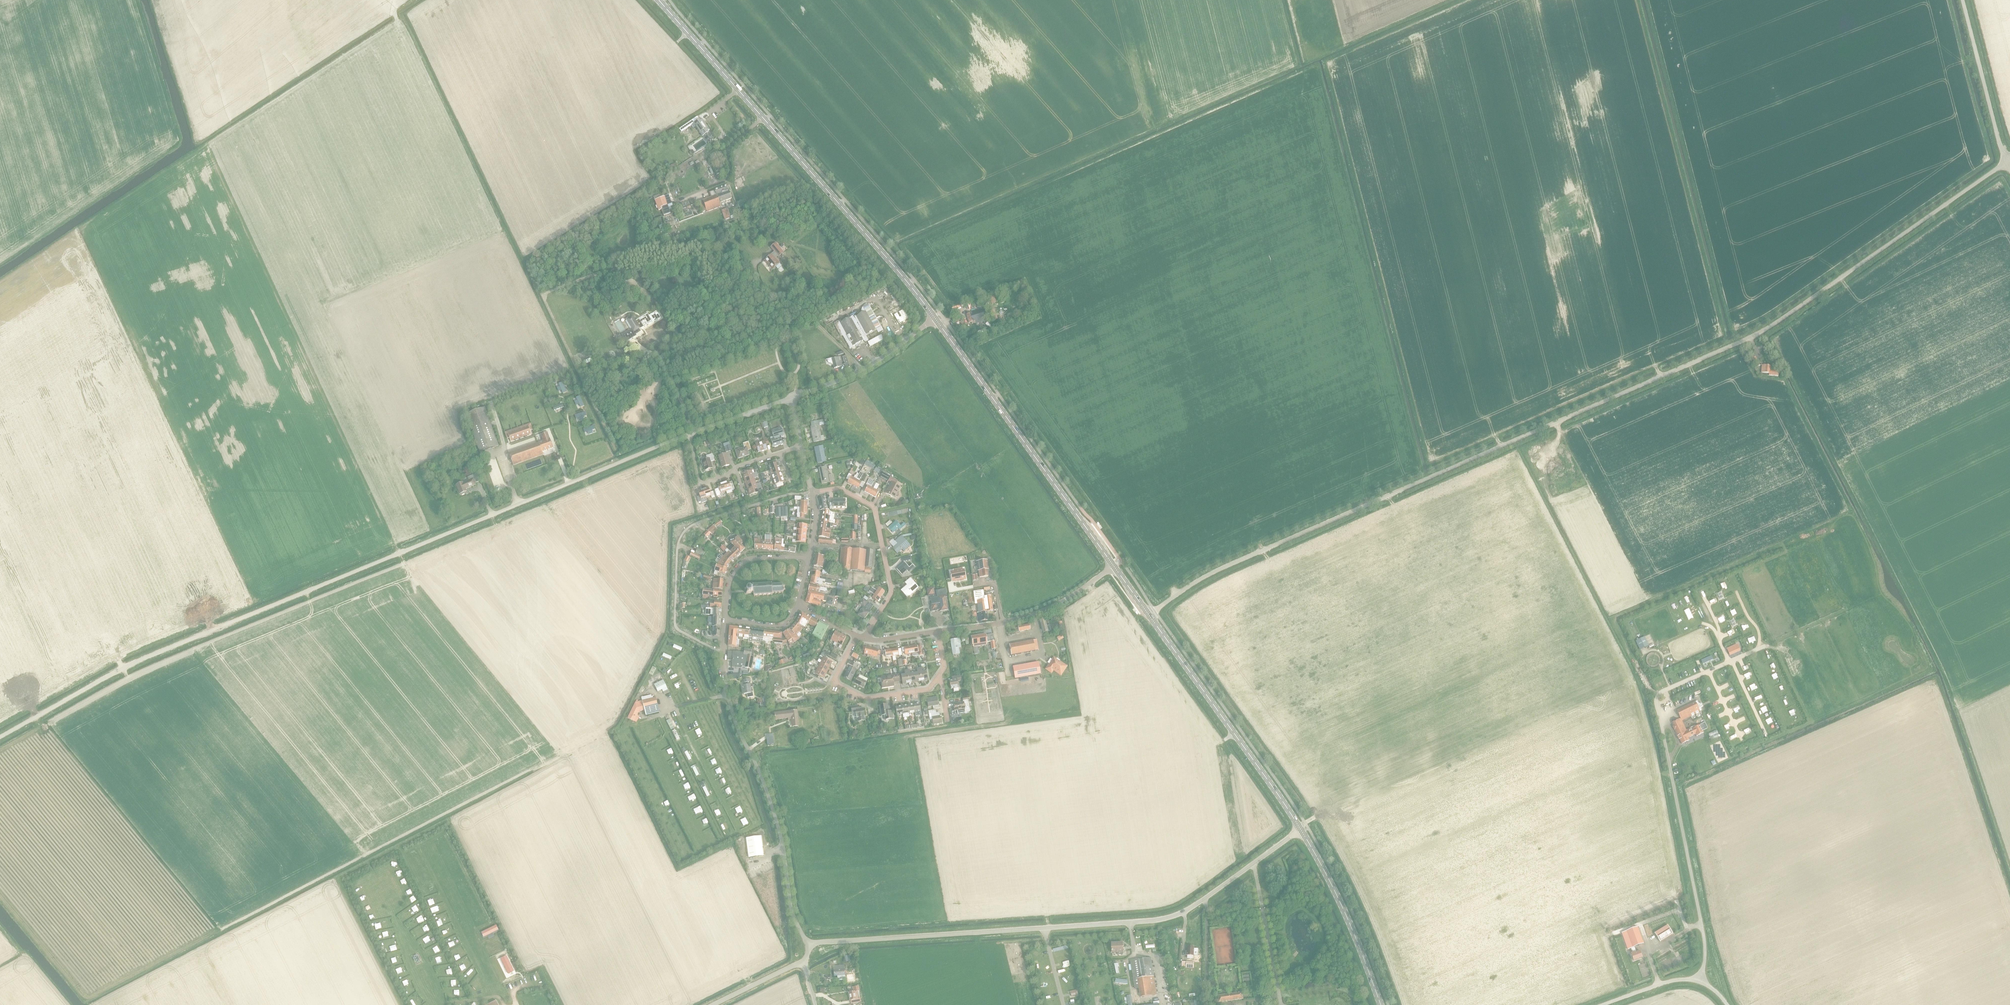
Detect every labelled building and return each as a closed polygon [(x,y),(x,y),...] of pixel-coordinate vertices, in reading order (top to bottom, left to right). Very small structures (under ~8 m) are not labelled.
[(708,130),(710,129),(702,118),(700,120),(699,119),(694,123),(703,136),(709,132),(708,130)] [(700,161),(706,171),(711,168),(706,158),(700,161)] [(706,211),(721,206),(720,203),(732,198),(726,185),(709,192),(710,197),(698,202),(702,212),(706,211)] [(669,195),(661,198),(659,194),(653,197),(657,205),(656,205),(657,208),(658,208),(659,210),(661,209),(663,215),(670,213),(669,209),(671,208),(670,206),(673,205),(669,195)] [(722,210),(725,220),(730,218),(727,208),(722,210)] [(777,256),(778,257),(783,252),(775,243),(770,247),(774,253),(772,255),(771,254),(764,260),(772,269),(779,264),(774,259),(777,256)] [(619,282),(623,291),(630,288),(626,279),(619,282)] [(878,333),(883,330),(868,304),(862,308),(861,311),(862,313),(856,316),(854,317),(853,315),(849,318),(848,316),(834,324),(841,336),(842,335),(850,348),(851,348),(852,347),(853,346),(855,345),(857,345),(860,343),(861,342),(863,340),(866,342),(868,340),(866,336),(877,330),(878,333)] [(651,322),(659,317),(655,311),(648,315),(646,313),(634,320),(631,315),(627,317),(627,319),(626,320),(632,330),(622,336),(625,341),(634,336),(633,334),(639,331),(638,329),(651,321),(651,322)] [(972,324),(975,322),(974,321),(979,319),(976,311),(966,315),(969,322),(971,322),(972,324)] [(882,337),(881,338),(880,336),(868,342),(870,346),(883,339),(882,337)] [(840,365),(842,364),(840,357),(832,359),(832,358),(828,359),(829,363),(832,364),(833,364),(834,368),(839,367),(839,364),(840,365)] [(1774,371),(1774,363),(1763,363),(1763,364),(1760,364),(1758,359),(1753,362),(1757,368),(1759,371),(1763,371),(1763,372),(1765,371),(1765,372),(1766,372),(1774,371)] [(466,414),(480,452),(498,446),(485,408),(466,414)] [(819,424),(819,425),(824,424),(824,422),(823,420),(810,422),(811,427),(810,427),(813,442),(822,441),(818,425),(819,424)] [(508,433),(510,441),(531,433),(528,426),(508,433)] [(771,439),(773,447),(783,444),(780,436),(784,435),(781,428),(772,431),(774,438),(771,439)] [(509,453),(513,466),(544,455),(543,453),(553,449),(548,433),(541,436),(543,441),(509,453)] [(755,444),(758,452),(767,449),(766,445),(769,444),(767,437),(763,438),(764,441),(755,444)] [(735,450),(738,458),(749,455),(748,451),(751,449),(748,441),(743,443),(744,448),(735,450)] [(814,447),(817,463),(826,461),(822,446),(814,447)] [(718,456),(722,467),(730,465),(726,453),(718,456)] [(702,461),(705,470),(712,468),(710,462),(714,461),(712,454),(706,456),(707,459),(702,461)] [(770,470),(780,467),(779,465),(778,465),(777,462),(776,463),(775,460),(769,462),(770,465),(769,465),(770,470)] [(832,475),(828,475),(827,466),(819,468),(822,484),(830,482),(829,480),(833,479),(832,475)] [(744,479),(757,474),(756,472),(753,473),(751,470),(742,473),(744,479)] [(883,472),(880,477),(887,481),(889,476),(883,472)] [(853,486),(859,474),(857,473),(855,476),(857,477),(856,480),(850,477),(847,483),(853,486)] [(745,484),(755,481),(754,478),(758,477),(757,474),(744,479),(745,484)] [(859,474),(853,486),(858,489),(861,483),(858,481),(860,478),(859,478),(861,475),(859,474)] [(783,477),(773,480),(775,485),(776,485),(777,487),(783,485),(782,482),(783,482),(783,480),(783,479),(783,477)] [(468,487),(474,485),(472,479),(462,484),(461,483),(455,486),(458,494),(465,491),(464,488),(468,486),(468,487)] [(723,482),(726,491),(727,494),(732,492),(732,491),(735,490),(733,484),(730,485),(728,481),(723,482)] [(747,490),(761,485),(760,483),(756,484),(755,481),(745,484),(747,490)] [(719,493),(726,491),(723,482),(718,484),(719,488),(714,490),(717,496),(720,495),(719,493)] [(896,492),(897,492),(900,487),(892,482),(886,493),(893,497),(896,492)] [(873,489),(870,495),(875,498),(876,495),(879,497),(883,491),(882,490),(885,485),(882,483),(879,489),(878,492),(876,490),(879,485),(876,483),(874,486),(873,489)] [(761,485),(747,490),(749,495),(759,492),(758,489),(762,488),(761,485)] [(873,489),(867,486),(864,492),(870,495),(873,489)] [(703,489),(706,497),(711,496),(712,498),(715,497),(713,492),(710,492),(708,487),(703,489)] [(701,499),(706,497),(703,489),(698,491),(700,496),(697,497),(699,503),(702,502),(701,499)] [(820,510),(827,509),(825,498),(818,499),(820,510)] [(830,503),(830,510),(833,510),(833,507),(845,507),(845,499),(832,499),(833,503),(830,503)] [(807,514),(807,508),(794,507),(794,509),(797,509),(797,517),(804,518),(804,514),(807,514)] [(831,523),(838,524),(839,521),(835,520),(833,520),(834,513),(832,513),(831,512),(829,510),(828,510),(823,511),(822,515),(821,522),(831,523)] [(904,523),(900,526),(896,521),(888,528),(893,533),(899,528),(900,530),(906,525),(904,523)] [(838,524),(831,523),(821,522),(820,529),(829,531),(830,526),(832,527),(833,525),(836,526),(837,524),(838,524)] [(709,529),(707,531),(711,533),(712,534),(713,534),(717,529),(713,525),(709,529)] [(830,531),(829,531),(820,529),(819,537),(829,538),(830,531)] [(732,544),(740,553),(745,548),(741,544),(743,543),(741,542),(742,541),(737,536),(735,538),(730,543),(732,544)] [(902,549),(904,551),(910,546),(901,536),(895,541),(897,544),(892,548),(897,554),(902,549)] [(764,543),(765,541),(759,540),(759,539),(754,539),(754,548),(759,549),(764,549),(765,543),(764,543)] [(770,541),(770,540),(765,539),(765,541),(764,543),(765,543),(764,549),(773,550),(773,542),(770,541)] [(784,551),(784,547),(781,547),(781,543),(775,542),(774,550),(779,550),(784,551)] [(737,556),(740,553),(732,544),(727,549),(730,552),(735,558),(737,556)] [(839,569),(870,572),(872,551),(841,548),(839,569)] [(730,552),(727,549),(724,552),(723,553),(725,555),(724,555),(726,557),(726,558),(730,562),(731,562),(735,558),(730,552)] [(726,557),(720,553),(717,558),(720,560),(718,564),(718,565),(720,566),(721,566),(727,568),(729,565),(730,562),(726,558),(726,557)] [(813,566),(822,567),(825,556),(816,554),(813,566)] [(979,577),(988,576),(987,569),(988,569),(987,560),(977,561),(978,570),(979,570),(979,577)] [(912,565),(909,568),(904,563),(897,569),(901,575),(907,570),(909,571),(914,567),(912,565)] [(726,569),(727,568),(721,566),(720,566),(718,565),(720,566),(717,565),(715,571),(725,574),(726,570),(726,569)] [(964,570),(958,571),(958,569),(953,570),(954,572),(950,572),(952,581),(966,579),(964,570)] [(811,577),(825,580),(826,578),(820,576),(820,572),(812,571),(811,577)] [(824,586),(825,580),(811,577),(810,583),(824,586)] [(717,579),(714,578),(713,588),(722,590),(723,580),(717,579)] [(901,590),(907,597),(918,588),(910,578),(905,583),(907,585),(901,590)] [(748,592),(746,592),(746,594),(748,594),(753,594),(753,596),(754,596),(754,597),(755,597),(755,596),(758,596),(759,596),(763,595),(763,596),(763,595),(767,595),(768,595),(771,595),(772,595),(772,594),(775,593),(775,594),(776,594),(776,593),(778,593),(778,594),(779,594),(779,593),(782,593),(783,593),(783,592),(784,591),(785,591),(785,590),(784,587),(785,587),(785,586),(784,586),(782,584),(782,583),(781,583),(781,584),(779,584),(778,583),(777,584),(775,584),(774,584),(772,585),(771,583),(770,583),(767,583),(766,583),(762,584),(762,583),(762,584),(758,584),(757,584),(754,585),(754,584),(753,584),(753,585),(752,585),(753,587),(747,588),(745,588),(746,590),(748,589),(748,592)] [(945,589),(934,591),(934,587),(926,589),(928,596),(930,595),(931,604),(930,604),(932,609),(934,609),(935,611),(937,611),(937,610),(940,609),(941,611),(948,610),(946,597),(947,597),(945,589)] [(717,596),(722,596),(722,590),(714,590),(703,588),(702,598),(707,599),(708,596),(713,596),(713,597),(717,597),(717,596)] [(870,590),(881,597),(884,592),(879,588),(876,592),(871,588),(870,590)] [(877,602),(881,597),(870,590),(869,591),(872,593),(874,595),(872,598),(877,602)] [(825,604),(832,605),(833,599),(827,598),(828,595),(824,595),(808,592),(805,602),(819,606),(821,602),(816,601),(817,599),(826,601),(825,604)] [(977,613),(978,621),(988,620),(987,612),(993,611),(991,596),(976,598),(978,613),(977,613)] [(870,603),(870,604),(868,602),(863,598),(859,603),(865,607),(863,609),(862,608),(858,615),(864,619),(869,613),(868,612),(873,606),(870,603)] [(710,607),(710,605),(705,605),(705,608),(705,614),(713,614),(713,617),(721,617),(721,609),(721,608),(710,607)] [(806,623),(808,624),(814,627),(814,628),(815,629),(819,622),(811,618),(811,617),(801,612),(798,618),(806,622),(806,623)] [(804,630),(808,624),(806,623),(806,622),(798,618),(795,622),(802,626),(801,626),(802,627),(801,628),(802,629),(804,630)] [(1050,625),(1047,625),(1045,618),(1039,620),(1043,633),(1051,631),(1050,625)] [(819,622),(815,629),(812,635),(821,640),(828,626),(819,621),(819,622)] [(799,632),(802,629),(801,628),(802,627),(801,626),(802,626),(795,622),(790,629),(800,639),(798,637),(799,636),(801,634),(799,632)] [(737,637),(738,627),(729,626),(728,637),(728,646),(738,647),(739,640),(738,640),(739,637),(737,637)] [(748,642),(750,629),(744,628),(744,631),(742,630),(742,632),(743,632),(743,636),(742,635),(741,640),(743,640),(743,638),(748,639),(748,642)] [(763,642),(764,631),(750,629),(748,642),(752,642),(752,644),(753,644),(754,641),(762,642),(763,642)] [(795,642),(800,639),(790,629),(786,631),(795,642)] [(773,641),(774,632),(767,631),(764,631),(763,642),(765,643),(768,643),(768,641),(773,641)] [(794,643),(795,642),(786,631),(783,633),(788,642),(789,644),(790,643),(789,641),(791,640),(792,642),(793,642),(794,643)] [(836,643),(840,634),(835,631),(830,640),(834,642),(833,645),(835,646),(836,643)] [(774,632),(773,641),(773,642),(783,643),(787,642),(786,638),(784,639),(783,635),(781,635),(782,632),(774,632)] [(836,643),(840,645),(838,648),(840,649),(842,645),(841,645),(846,637),(840,634),(836,643)] [(986,634),(971,636),(972,644),(978,644),(979,646),(984,645),(983,643),(987,642),(986,634)] [(800,639),(806,644),(808,642),(802,636),(800,639)] [(950,640),(952,654),(960,653),(959,647),(961,647),(960,638),(950,640)] [(1009,645),(1011,655),(1038,650),(1036,640),(1009,645)] [(910,646),(911,653),(919,652),(919,653),(922,653),(921,645),(917,646),(916,645),(910,646)] [(905,654),(911,653),(910,646),(904,647),(904,648),(902,648),(902,652),(904,651),(905,654)] [(870,655),(872,648),(866,647),(864,647),(863,650),(865,651),(864,653),(870,655)] [(872,648),(870,655),(877,657),(877,654),(879,655),(880,651),(878,650),(872,648)] [(743,655),(744,653),(739,653),(740,652),(728,651),(727,660),(732,661),(732,668),(746,669),(746,668),(748,657),(749,657),(749,656),(748,656),(743,655)] [(821,663),(829,667),(832,662),(823,657),(822,661),(819,659),(817,662),(820,663),(821,663)] [(1054,658),(1046,669),(1051,673),(1055,667),(1058,668),(1057,669),(1062,672),(1066,666),(1054,658)] [(1041,667),(1039,667),(1038,662),(1013,667),(1015,679),(1040,674),(1040,673),(1042,673),(1041,667)] [(826,673),(829,667),(821,663),(820,663),(819,666),(816,665),(815,667),(817,669),(818,668),(826,673)] [(844,677),(851,681),(856,670),(849,666),(847,669),(844,677)] [(919,668),(921,680),(926,680),(926,681),(927,680),(926,671),(923,672),(922,667),(919,668)] [(823,678),(826,673),(818,668),(817,669),(816,672),(813,670),(812,672),(815,674),(823,678)] [(915,682),(914,673),(910,674),(910,670),(907,670),(909,683),(914,682),(914,683),(915,682)] [(881,678),(883,688),(894,686),(893,682),(900,681),(898,674),(892,675),(892,677),(881,678)] [(863,687),(867,679),(859,675),(858,678),(857,677),(854,683),(863,687)] [(954,692),(958,691),(957,681),(961,681),(960,676),(954,677),(955,680),(950,681),(951,689),(953,689),(954,692)] [(749,685),(747,685),(747,682),(751,682),(750,678),(743,679),(744,686),(742,686),(744,694),(747,694),(747,698),(753,697),(752,692),(751,692),(749,685)] [(663,692),(667,690),(663,680),(655,684),(658,692),(663,691),(663,692)] [(653,696),(652,697),(651,695),(641,698),(642,701),(638,702),(637,700),(636,700),(628,717),(637,722),(639,717),(636,715),(639,710),(643,709),(645,714),(658,711),(655,698),(653,698),(653,696)] [(939,705),(938,705),(936,697),(926,699),(927,699),(925,701),(927,703),(928,707),(933,706),(933,709),(939,709),(939,705)] [(967,712),(966,701),(953,704),(954,711),(957,711),(958,713),(967,712)] [(1690,714),(1691,716),(1700,712),(1699,711),(1702,710),(1701,709),(1701,707),(1700,703),(1698,703),(1697,701),(1677,710),(1681,719),(1690,714)] [(891,711),(888,712),(887,704),(879,706),(881,716),(885,715),(886,720),(893,719),(891,711)] [(860,709),(859,709),(858,706),(851,707),(852,713),(856,712),(857,722),(865,720),(863,711),(860,711),(860,709)] [(792,726),(799,725),(797,710),(774,713),(775,720),(788,718),(788,720),(791,719),(792,726)] [(939,712),(936,713),(935,710),(928,711),(928,714),(931,714),(933,725),(942,723),(941,718),(940,718),(939,712)] [(1693,728),(1685,732),(1679,719),(1672,723),(1674,726),(1673,726),(1674,730),(1675,729),(1678,736),(1677,736),(1679,739),(1680,739),(1682,744),(1689,740),(1688,738),(1696,734),(1693,728)] [(1709,734),(1711,740),(1719,736),(1717,730),(1709,734)] [(773,734),(766,735),(767,745),(774,744),(773,734)] [(746,838),(748,857),(764,855),(761,836),(746,838)] [(1668,925),(1655,933),(1660,942),(1673,934),(1668,925)] [(1640,951),(1636,952),(1634,947),(1643,944),(1637,927),(1622,933),(1628,949),(1631,948),(1632,953),(1631,953),(1633,960),(1642,957),(1640,951)] [(1117,954),(1123,954),(1123,943),(1112,943),(1112,953),(1117,952),(1117,954)] [(1193,956),(1194,956),(1194,947),(1187,946),(1187,951),(1186,951),(1186,955),(1188,955),(1188,958),(1193,959),(1193,956)] [(508,974),(513,971),(506,956),(501,959),(508,974)] [(1141,997),(1156,995),(1151,957),(1131,961),(1135,989),(1139,988),(1141,997)] [(838,980),(846,978),(846,976),(844,966),(833,967),(835,977),(838,977),(838,980)] [(860,999),(858,999),(857,991),(859,991),(859,987),(853,987),(854,992),(849,992),(850,1000),(851,1003),(860,1002),(860,999)] [(1218,996),(1219,1003),(1243,999),(1242,992),(1218,996)]
